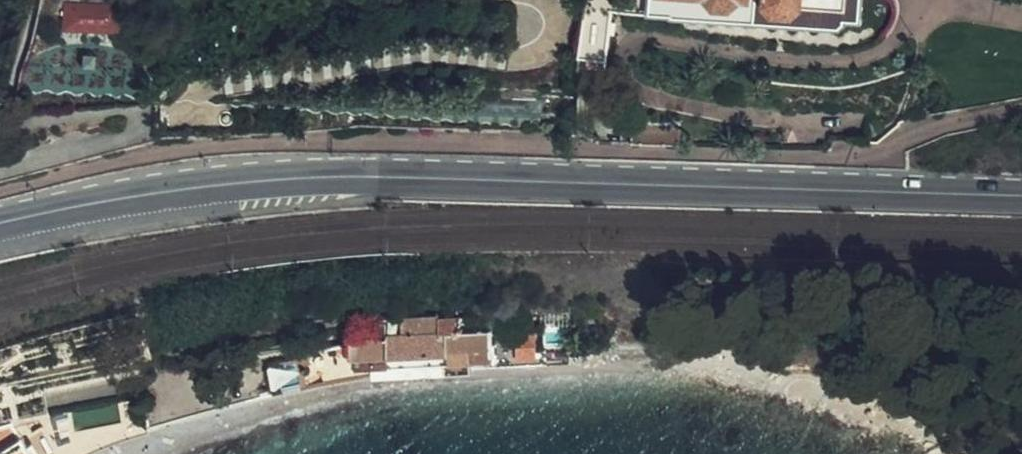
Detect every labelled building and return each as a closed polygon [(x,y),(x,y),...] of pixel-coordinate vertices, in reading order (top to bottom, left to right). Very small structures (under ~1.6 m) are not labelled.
[(859,0),(645,0),(644,18),(836,29),(842,24),(858,25),(859,0)] [(120,8),(62,3),(60,31),(117,36),(120,8)] [(576,45),(576,72),(598,73),(606,67),(607,15),(581,13),(576,45)] [(94,73),(96,58),(80,57),(80,73),(94,73)] [(393,378),(456,374),(456,361),(475,360),(493,359),(491,330),(462,332),(461,320),(355,326),(355,337),(352,337),(350,339),(352,367),(375,366),(394,366),(393,378)] [(535,360),(534,340),(516,341),(518,361),(535,360)] [(571,366),(569,343),(540,345),(542,368),(571,366)] [(456,374),(476,372),(475,360),(456,361),(456,374)] [(391,378),(393,378),(394,366),(375,366),(375,379),(391,378)] [(42,419),(1,429),(0,429),(0,453),(63,453),(42,419)]
